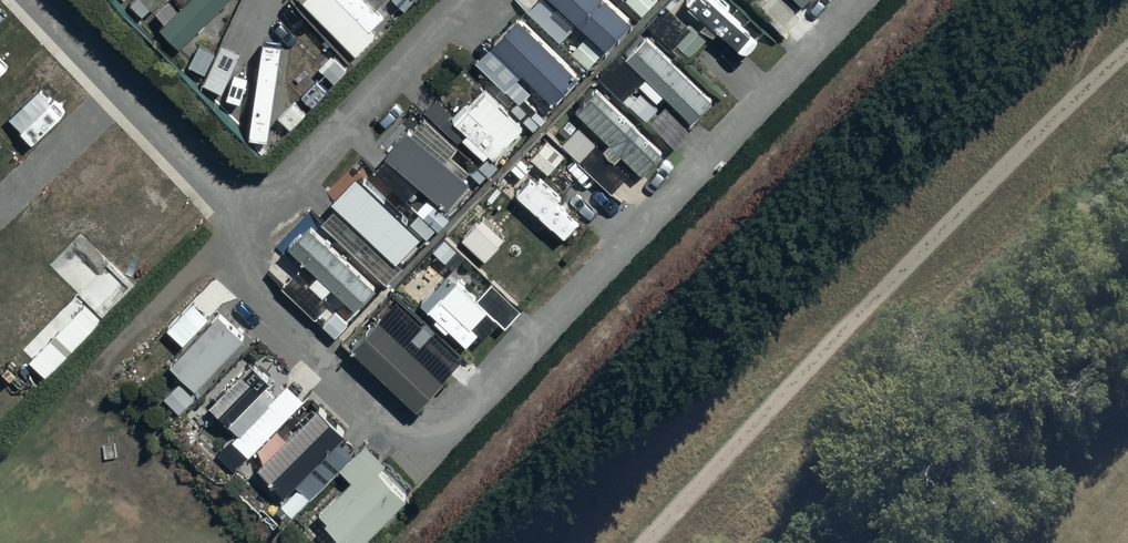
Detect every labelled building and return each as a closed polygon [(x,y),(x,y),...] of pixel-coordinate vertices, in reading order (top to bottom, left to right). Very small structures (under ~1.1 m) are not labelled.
[(160,0),(129,0),(129,1),(145,16),(160,0)] [(184,45),(232,0),(172,0),(179,7),(163,22),(184,45)] [(302,1),(359,55),(376,38),(370,33),(386,16),(378,7),(385,0),(303,0),(302,1)] [(608,49),(636,20),(615,0),(556,0),(608,49)] [(476,58),(506,88),(522,103),(533,92),(517,76),(523,70),(556,103),(582,76),(518,14),(476,58)] [(714,98),(645,33),(624,55),(645,74),(637,82),(642,88),(628,103),(649,123),(662,109),(655,102),(666,90),(695,118),(714,98)] [(240,48),(220,41),(204,82),(224,90),(240,48)] [(528,123),(484,85),(454,119),(469,132),(464,138),(486,158),(480,165),(492,175),(502,164),(496,159),(528,123)] [(616,161),(622,156),(643,176),(665,153),(596,87),(570,115),(580,124),(562,143),(581,160),(597,143),(616,161)] [(460,147),(426,114),(388,153),(431,195),(418,209),(438,228),(454,212),(449,208),(483,173),(472,162),(469,165),(456,153),(461,148),(460,147)] [(567,156),(546,137),(528,158),(548,177),(567,156)] [(428,239),(438,228),(418,209),(406,220),(359,174),(332,202),(396,264),(424,236),(428,239)] [(538,175),(522,193),(568,235),(579,222),(557,202),(563,197),(538,175)] [(360,305),(377,286),(306,222),(288,241),(319,269),(308,280),(324,294),(335,282),(360,305)] [(452,273),(423,305),(468,345),(495,314),(509,327),(526,308),(492,278),(477,295),(452,273)] [(393,297),(350,343),(424,413),(451,385),(419,355),(435,337),(393,297)] [(236,335),(214,313),(163,363),(185,386),(236,335)] [(216,416),(259,377),(244,360),(201,400),(216,416)] [(295,370),(225,439),(241,455),(244,452),(311,386),(295,370)] [(349,434),(315,401),(298,419),(304,424),(259,472),(287,498),(312,472),(321,480),(334,466),(327,458),(349,434)] [(344,473),(292,527),(309,542),(365,542),(407,498),(378,470),(387,461),(365,440),(338,468),(344,473)]
